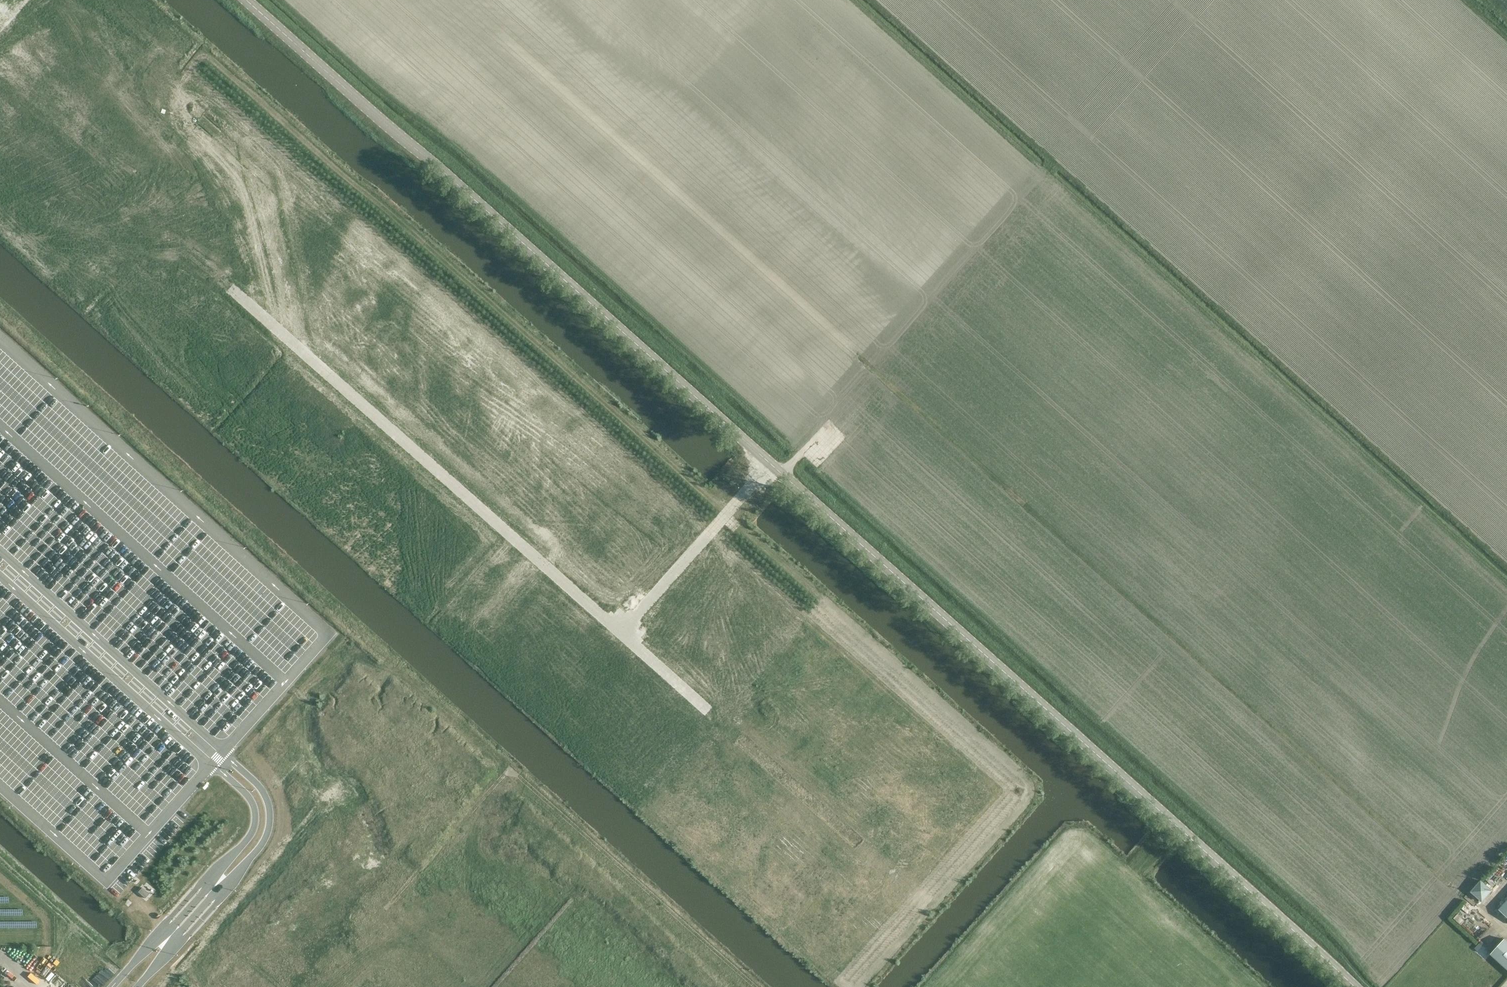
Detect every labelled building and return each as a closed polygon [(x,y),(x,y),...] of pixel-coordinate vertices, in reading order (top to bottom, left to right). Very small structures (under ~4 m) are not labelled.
[(1482,902),(1492,891),(1481,881),(1471,892),(1482,902)] [(149,894),(142,888),(138,893),(145,899),(149,894)] [(1505,940),(1491,955),(1506,969),(1506,942),(1505,940)]
